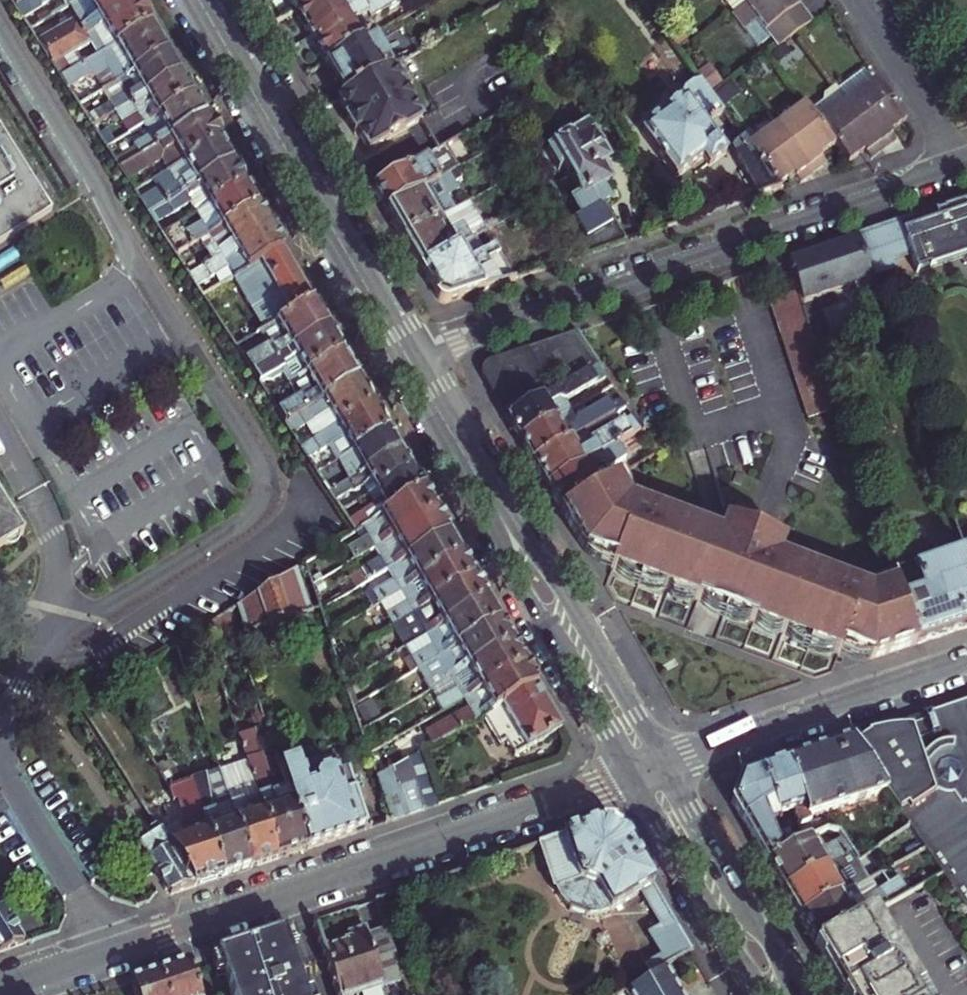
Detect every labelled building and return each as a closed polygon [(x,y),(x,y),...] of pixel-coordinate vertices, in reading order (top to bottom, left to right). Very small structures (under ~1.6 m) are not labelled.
[(14,7),(29,30),(33,27),(25,15),(41,6),(42,7),(55,0),(27,0),(14,7)] [(69,7),(68,7),(75,20),(37,43),(45,55),(136,1),(135,0),(81,0),(69,7)] [(296,14),(319,0),(287,0),(296,14)] [(310,39),(377,0),(319,0),(296,14),(310,39)] [(372,39),(377,35),(370,22),(400,3),(398,0),(377,0),(310,39),(326,65),(372,39)] [(753,0),(719,0),(731,17),(744,7),(753,0)] [(744,7),(731,17),(756,49),(769,40),(776,50),(809,25),(791,0),(753,0),(744,7)] [(136,1),(45,55),(53,67),(90,45),(98,58),(151,27),(136,1)] [(117,83),(119,82),(167,54),(151,27),(98,58),(61,80),(64,84),(67,90),(90,77),(95,78),(109,71),(117,83)] [(326,65),(344,97),(390,70),(372,39),(326,65)] [(167,54),(119,82),(125,92),(107,103),(109,105),(86,118),(91,127),(115,114),(131,104),(179,76),(167,54)] [(409,59),(401,64),(412,85),(403,91),(420,119),(438,108),(409,59)] [(344,97),(338,101),(349,119),(345,121),(354,136),(358,134),(368,152),(421,121),(420,119),(403,91),(412,85),(401,64),(390,70),(344,97)] [(864,71),(838,90),(883,151),(895,143),(889,134),(905,122),(875,81),(873,82),(864,71)] [(179,76),(131,104),(137,113),(121,123),(128,135),(144,126),(192,97),(179,76)] [(721,139),(716,133),(712,136),(706,128),(715,123),(723,116),(711,99),(699,83),(693,86),(684,92),(682,98),(685,103),(643,134),(676,179),(702,160),(709,170),(727,156),(717,142),(721,139)] [(823,103),(810,112),(835,145),(848,163),(863,153),(870,161),(883,151),(838,90),(836,87),(824,96),(823,103)] [(192,97),(144,126),(150,135),(133,145),(135,148),(114,161),(119,170),(205,119),(192,97)] [(115,114),(121,123),(137,113),(131,104),(115,114)] [(835,145),(810,112),(805,105),(776,126),(813,175),(825,166),(819,157),(835,145)] [(455,117),(427,134),(437,152),(446,147),(466,135),(455,117)] [(205,119),(119,170),(125,179),(140,169),(145,170),(162,160),(169,172),(219,143),(205,119)] [(720,130),(715,123),(706,128),(712,136),(716,133),(720,130)] [(150,135),(144,126),(128,135),(133,145),(150,135)] [(776,126),(747,147),(777,188),(793,176),(799,184),(813,175),(776,126)] [(605,157),(606,152),(602,143),(597,143),(587,128),(548,150),(560,170),(564,168),(581,197),(572,202),(582,218),(569,226),(587,256),(626,244),(604,206),(611,202),(603,187),(610,183),(601,168),(609,163),(605,157)] [(51,214),(0,133),(0,246),(51,214)] [(141,204),(147,213),(231,165),(219,143),(169,172),(174,181),(158,190),(157,194),(141,204)] [(777,188),(747,147),(745,143),(733,152),(758,199),(780,191),(777,188)] [(373,190),(386,212),(450,175),(459,169),(446,147),(437,152),(373,190)] [(231,165),(147,213),(154,224),(176,212),(189,204),(196,214),(244,187),(231,165)] [(386,212),(403,243),(456,211),(448,198),(460,191),(450,175),(386,212)] [(182,252),(209,236),(256,208),(244,187),(196,214),(202,224),(188,232),(167,244),(175,256),(182,252)] [(872,276),(894,268),(892,262),(911,256),(917,274),(966,258),(966,202),(925,216),(860,238),(872,276)] [(175,256),(189,277),(269,230),(256,208),(209,236),(214,246),(188,261),(182,252),(175,256)] [(403,243),(420,272),(459,249),(485,233),(475,217),(463,224),(456,211),(403,243)] [(161,235),(169,231),(182,223),(176,212),(154,224),(161,235)] [(269,230),(189,277),(196,288),(228,269),(234,279),(249,270),(281,251),(269,230)] [(860,238),(788,262),(802,304),(874,280),(872,276),(860,238)] [(447,303),(514,281),(494,247),(467,263),(459,249),(420,272),(436,299),(439,302),(443,304),(447,303)] [(249,270),(280,323),(312,304),(281,251),(249,270)] [(199,294),(202,298),(210,294),(207,289),(199,294)] [(836,410),(797,292),(771,301),(810,419),(836,410)] [(312,304),(280,323),(258,335),(265,346),(256,351),(255,357),(245,363),(252,374),(327,329),(312,304)] [(327,329),(252,374),(259,386),(266,382),(270,383),(282,376),(289,387),(342,356),(327,329)] [(599,366),(577,334),(560,339),(582,376),(599,366)] [(560,339),(543,345),(561,374),(568,384),(582,376),(560,339)] [(561,374),(543,345),(526,351),(546,383),(561,374)] [(537,403),(553,394),(546,383),(526,351),(509,356),(520,374),(528,388),(537,403)] [(342,356),(289,387),(295,397),(285,403),(284,408),(277,413),(284,424),(357,381),(342,356)] [(491,392),(520,374),(509,356),(488,364),(484,366),(482,370),(482,374),(483,379),(491,392)] [(537,403),(508,421),(520,443),(572,412),(566,403),(607,377),(599,366),(582,376),(568,384),(553,394),(537,403)] [(528,388),(520,374),(491,392),(499,407),(528,388)] [(314,422),(322,436),(372,407),(357,381),(284,424),(291,435),(314,422)] [(537,403),(528,388),(499,407),(508,421),(537,403)] [(578,421),(572,412),(520,443),(533,465),(585,434),(628,408),(619,396),(578,421)] [(372,407),(322,436),(301,449),(308,461),(329,448),(338,463),(353,454),(388,433),(372,407)] [(585,434),(533,465),(546,488),(643,431),(633,417),(590,443),(585,434)] [(653,446),(643,431),(546,488),(561,513),(613,481),(608,473),(653,446)] [(388,433),(353,454),(359,464),(358,465),(353,464),(340,472),(339,476),(323,484),(329,494),(399,453),(396,448),(398,448),(390,435),(389,436),(388,433)] [(369,482),(376,493),(411,472),(410,472),(411,471),(404,458),(402,458),(399,453),(329,494),(334,502),(351,492),(355,493),(367,486),(367,483),(369,482)] [(363,528),(423,490),(418,482),(416,482),(411,472),(376,493),(381,502),(348,522),(355,533),(363,528)] [(629,504),(614,480),(613,481),(561,513),(585,554),(613,564),(611,571),(841,656),(843,649),(872,660),(918,645),(897,585),(872,594),(779,560),(784,545),(727,524),(721,538),(629,504)] [(345,567),(375,549),(436,513),(423,490),(363,528),(369,538),(339,556),(345,567)] [(24,536),(0,497),(0,552),(24,536)] [(436,513),(375,549),(381,560),(355,575),(362,586),(387,571),(449,535),(436,513)] [(374,608),(400,593),(461,557),(449,535),(387,571),(393,581),(367,597),(374,608)] [(893,572),(897,585),(918,645),(964,629),(964,630),(966,629),(966,559),(964,549),(953,548),(941,552),(937,559),(938,565),(916,572),(913,565),(893,572)] [(374,608),(381,618),(387,629),(474,579),(461,557),(400,593),(374,608)] [(297,570),(237,608),(245,634),(311,611),(297,570)] [(486,600),(474,579),(387,629),(381,633),(393,654),(425,635),(486,600)] [(412,672),(438,657),(498,622),(486,600),(425,635),(399,650),(406,662),(412,672)] [(498,622),(438,657),(412,672),(418,683),(425,694),(450,679),(511,643),(498,622)] [(523,665),(511,643),(450,679),(456,689),(431,705),(437,715),(463,700),(523,665)] [(523,665),(463,700),(469,711),(436,730),(442,741),(483,717),(536,687),(523,665)] [(536,687),(483,717),(499,744),(505,741),(514,757),(561,730),(536,687)] [(851,741),(884,789),(966,908),(966,703),(930,716),(932,722),(927,723),(932,738),(917,743),(913,729),(903,729),(892,730),(869,735),(869,736),(856,745),(853,740),(851,741)] [(924,717),(891,728),(892,730),(903,729),(913,729),(917,743),(932,738),(927,723),(925,716),(924,717)] [(237,717),(231,719),(236,732),(242,730),(243,726),(242,720),(237,717)] [(246,761),(263,812),(279,859),(306,850),(288,793),(270,798),(269,796),(272,791),(261,756),(253,733),(238,738),(246,761)] [(804,808),(808,817),(884,789),(851,741),(787,763),(804,808)] [(415,782),(424,809),(439,804),(422,752),(408,761),(415,782)] [(233,766),(218,770),(218,771),(229,804),(250,869),(279,859),(263,812),(246,761),(233,766)] [(391,770),(397,788),(407,815),(424,809),(415,782),(408,761),(391,770)] [(365,830),(346,772),(337,775),(336,772),(331,771),(316,776),(313,780),(314,782),(304,785),(296,762),(279,768),(288,793),(306,850),(365,830)] [(787,763),(761,771),(778,817),(804,808),(787,763)] [(407,815),(397,788),(391,770),(376,779),(390,821),(407,815)] [(191,781),(222,878),(250,869),(229,804),(218,771),(206,774),(190,780),(191,781)] [(734,808),(742,822),(763,809),(771,831),(777,829),(775,824),(780,822),(778,817),(761,771),(745,776),(744,775),(741,777),(740,779),(741,781),(734,800),(733,801),(731,805),(733,808),(734,808)] [(194,887),(222,878),(191,781),(182,784),(169,788),(174,803),(180,802),(192,837),(167,845),(194,887)] [(790,851),(781,827),(777,829),(771,831),(763,809),(742,822),(767,864),(790,851)] [(818,821),(810,823),(815,836),(823,831),(818,821)] [(132,834),(171,895),(194,887),(167,845),(153,822),(132,834)] [(640,895),(648,908),(650,909),(654,909),(662,904),(622,836),(596,826),(540,845),(556,893),(562,902),(569,909),(568,912),(586,919),(588,915),(593,916),(599,915),(606,913),(640,895)] [(767,864),(783,893),(826,867),(851,852),(841,837),(822,849),(818,855),(810,839),(790,851),(767,864)] [(826,867),(783,893),(799,920),(854,888),(864,883),(870,880),(857,861),(851,852),(826,867)] [(799,920),(815,947),(872,914),(909,891),(892,867),(870,880),(864,883),(867,887),(872,885),(876,892),(862,901),(854,888),(799,920)] [(650,909),(648,908),(660,928),(672,922),(662,904),(654,909),(650,909)] [(0,953),(24,945),(0,907),(0,953)] [(843,994),(920,994),(872,914),(815,947),(843,994)] [(690,953),(672,922),(660,928),(652,933),(650,940),(660,957),(643,967),(649,977),(665,967),(690,953)] [(338,994),(357,994),(401,980),(385,930),(366,937),(363,930),(349,935),(351,940),(323,950),(338,994)] [(216,954),(230,994),(305,994),(283,931),(216,954)] [(166,994),(198,994),(187,963),(158,973),(166,994)] [(665,967),(649,977),(626,990),(629,994),(681,994),(665,967)] [(130,983),(134,994),(166,994),(158,973),(130,983)]
